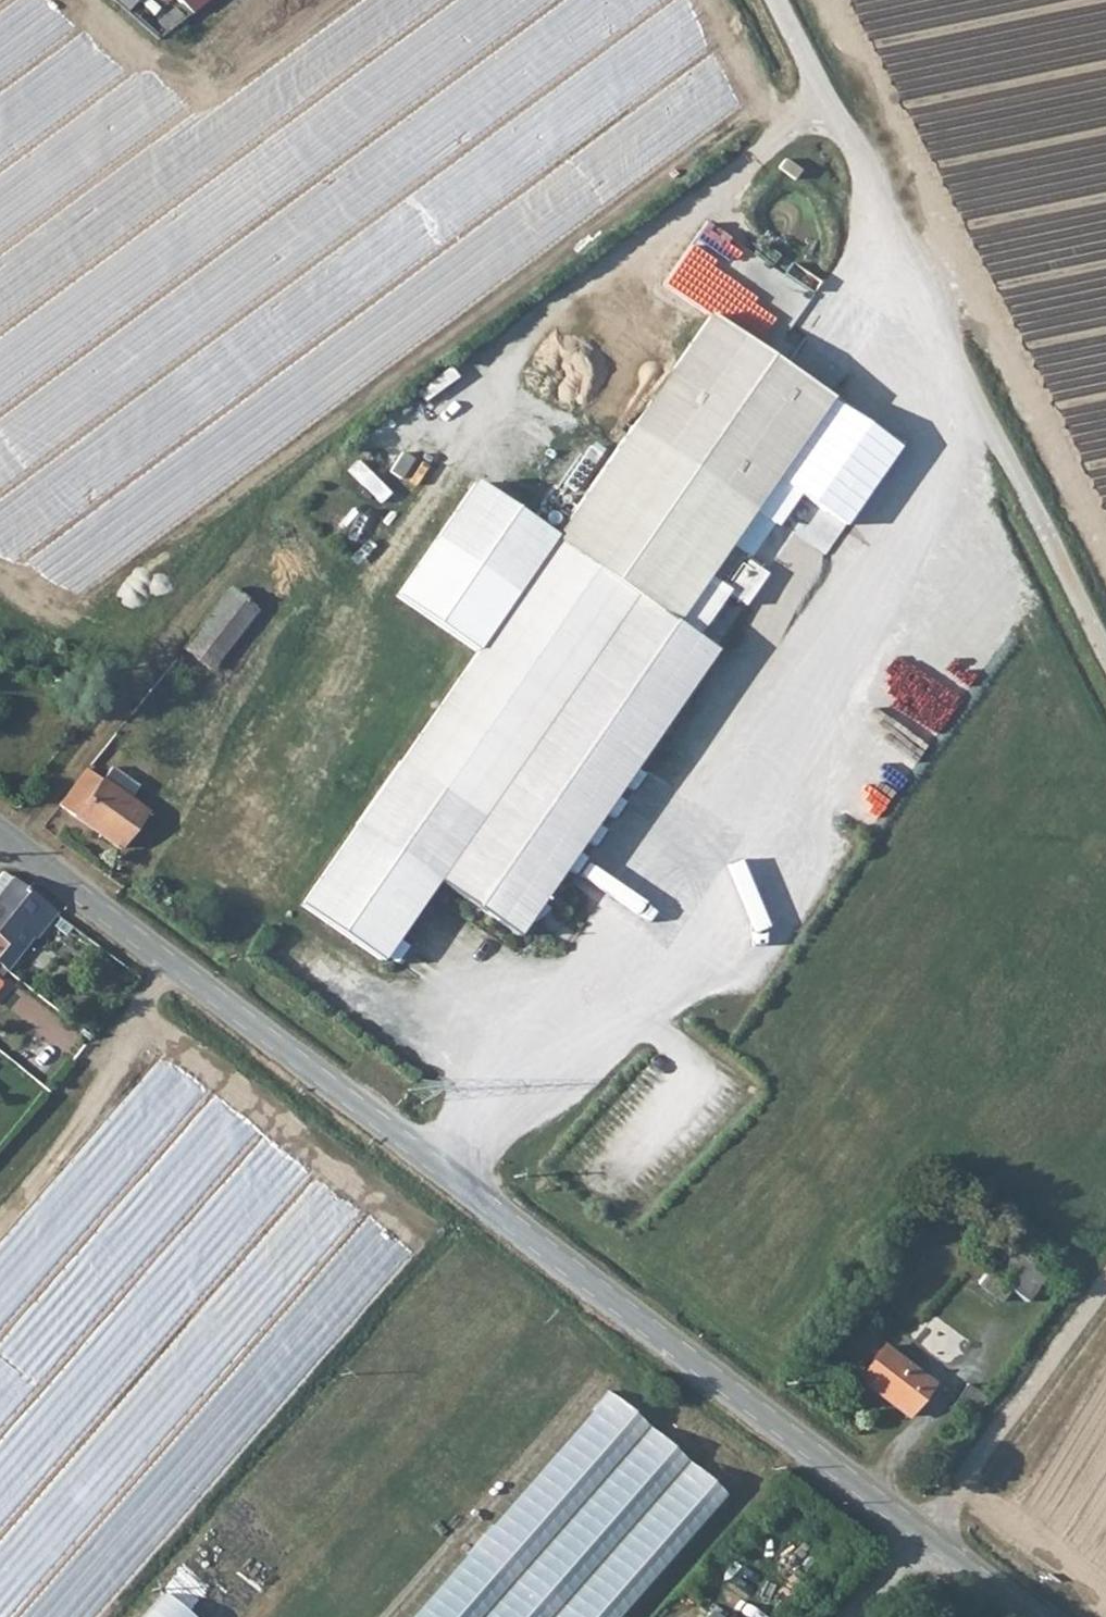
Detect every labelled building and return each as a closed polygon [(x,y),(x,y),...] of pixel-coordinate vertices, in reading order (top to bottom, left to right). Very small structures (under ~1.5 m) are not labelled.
[(138,29),(150,40),(176,7),(168,0),(163,0),(138,29)] [(720,314),(773,341),(798,295),(744,267),(720,314)] [(712,314),(632,430),(554,542),(542,534),(482,620),(495,629),(356,829),(497,927),(697,639),(675,624),(833,397),(712,314)] [(256,615),(227,591),(203,622),(232,645),(256,615)] [(232,645),(203,622),(180,652),(208,675),(232,645)] [(102,784),(85,774),(58,809),(116,854),(143,819),(124,804),(135,790),(111,771),(102,784)] [(11,882),(2,875),(0,877),(0,896),(11,882)] [(10,945),(24,928),(36,937),(38,939),(56,916),(11,882),(0,896),(0,958),(10,945)] [(36,937),(24,928),(10,945),(22,955),(36,937)] [(9,972),(0,965),(0,977),(3,979),(9,972)] [(1046,1270),(1023,1254),(1018,1260),(1007,1253),(993,1273),(987,1269),(977,1284),(1000,1300),(1010,1286),(1027,1297),(1046,1270)] [(910,1416),(933,1385),(887,1350),(864,1381),(910,1416)] [(955,1407),(974,1420),(990,1397),(970,1384),(955,1407)] [(606,1396),(412,1616),(614,1616),(720,1495),(606,1396)] [(167,1591),(144,1616),(196,1616),(167,1591)]
